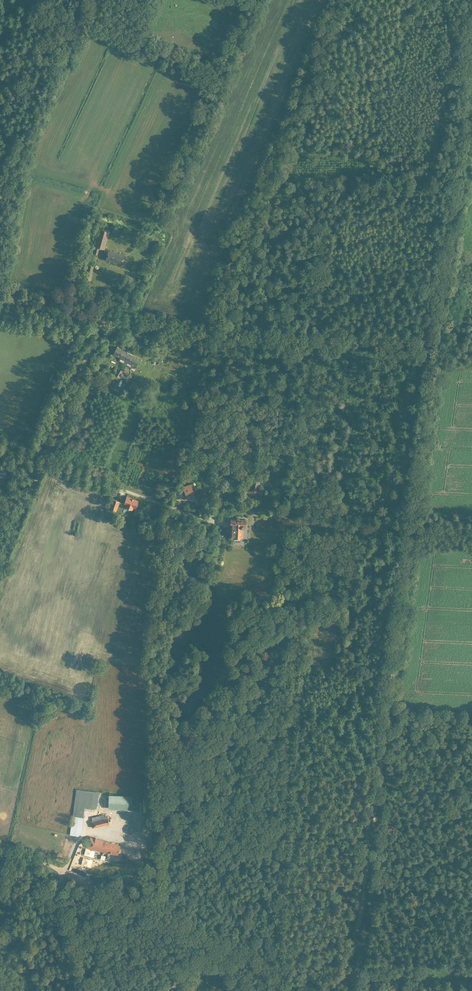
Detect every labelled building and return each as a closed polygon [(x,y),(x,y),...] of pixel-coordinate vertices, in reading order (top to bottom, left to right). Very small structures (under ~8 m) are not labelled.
[(165,226),(168,218),(164,216),(160,224),(165,226)] [(102,256),(104,251),(109,232),(100,229),(94,254),(102,256)] [(102,259),(122,264),(125,255),(105,250),(102,259)] [(88,265),(85,279),(91,280),(94,266),(88,265)] [(119,360),(134,369),(140,359),(117,347),(113,354),(120,357),(119,360)] [(120,378),(122,373),(123,371),(117,368),(114,375),(113,374),(111,377),(114,378),(118,379),(119,378),(120,378)] [(133,381),(128,389),(136,393),(140,385),(133,381)] [(266,463),(264,468),(276,473),(278,468),(266,463)] [(160,491),(170,494),(173,486),(163,483),(160,491)] [(1,492),(0,493),(8,497),(10,493),(3,490),(4,486),(0,484),(0,491),(1,492)] [(186,496),(193,494),(191,484),(183,486),(184,489),(183,489),(183,492),(185,491),(186,496)] [(198,500),(204,504),(210,495),(203,490),(198,500)] [(136,509),(139,501),(127,496),(125,502),(114,498),(110,509),(116,512),(119,503),(125,505),(125,507),(132,510),(133,508),(136,509)] [(245,520),(246,519),(231,519),(231,524),(230,524),(230,537),(243,537),(243,526),(246,526),(246,524),(246,523),(246,521),(245,520)] [(82,522),(76,520),(73,531),(79,533),(82,522)] [(76,789),(70,835),(79,836),(79,835),(79,834),(80,834),(80,833),(81,832),(81,831),(82,831),(84,817),(83,817),(85,807),(97,809),(98,809),(98,806),(97,806),(99,793),(76,789)] [(109,795),(108,809),(132,809),(133,795),(109,795)] [(109,820),(108,816),(105,817),(104,815),(92,817),(92,820),(91,820),(92,822),(91,822),(93,828),(109,824),(109,822),(111,822),(110,819),(109,820)] [(108,852),(118,855),(120,845),(101,840),(101,839),(95,837),(95,838),(90,837),(87,848),(108,853),(108,852)]
